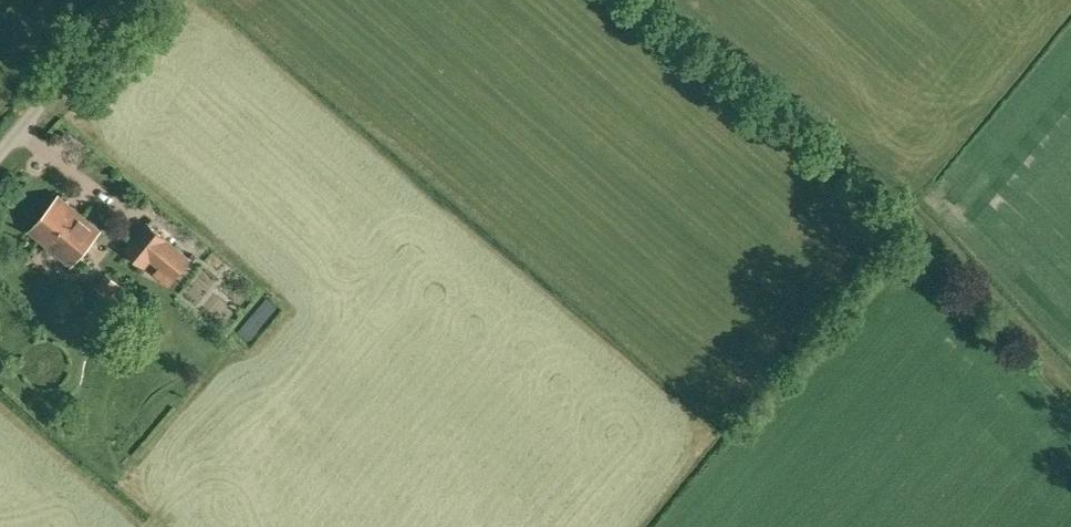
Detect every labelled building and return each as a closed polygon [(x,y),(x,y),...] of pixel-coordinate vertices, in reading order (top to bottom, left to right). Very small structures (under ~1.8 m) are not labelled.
[(71,266),(101,230),(59,195),(29,231),(71,266)] [(169,287),(191,259),(192,258),(168,239),(170,237),(147,220),(123,250),(145,268),(150,261),(159,267),(153,274),(169,287)] [(116,303),(127,289),(106,272),(95,285),(116,303)]
